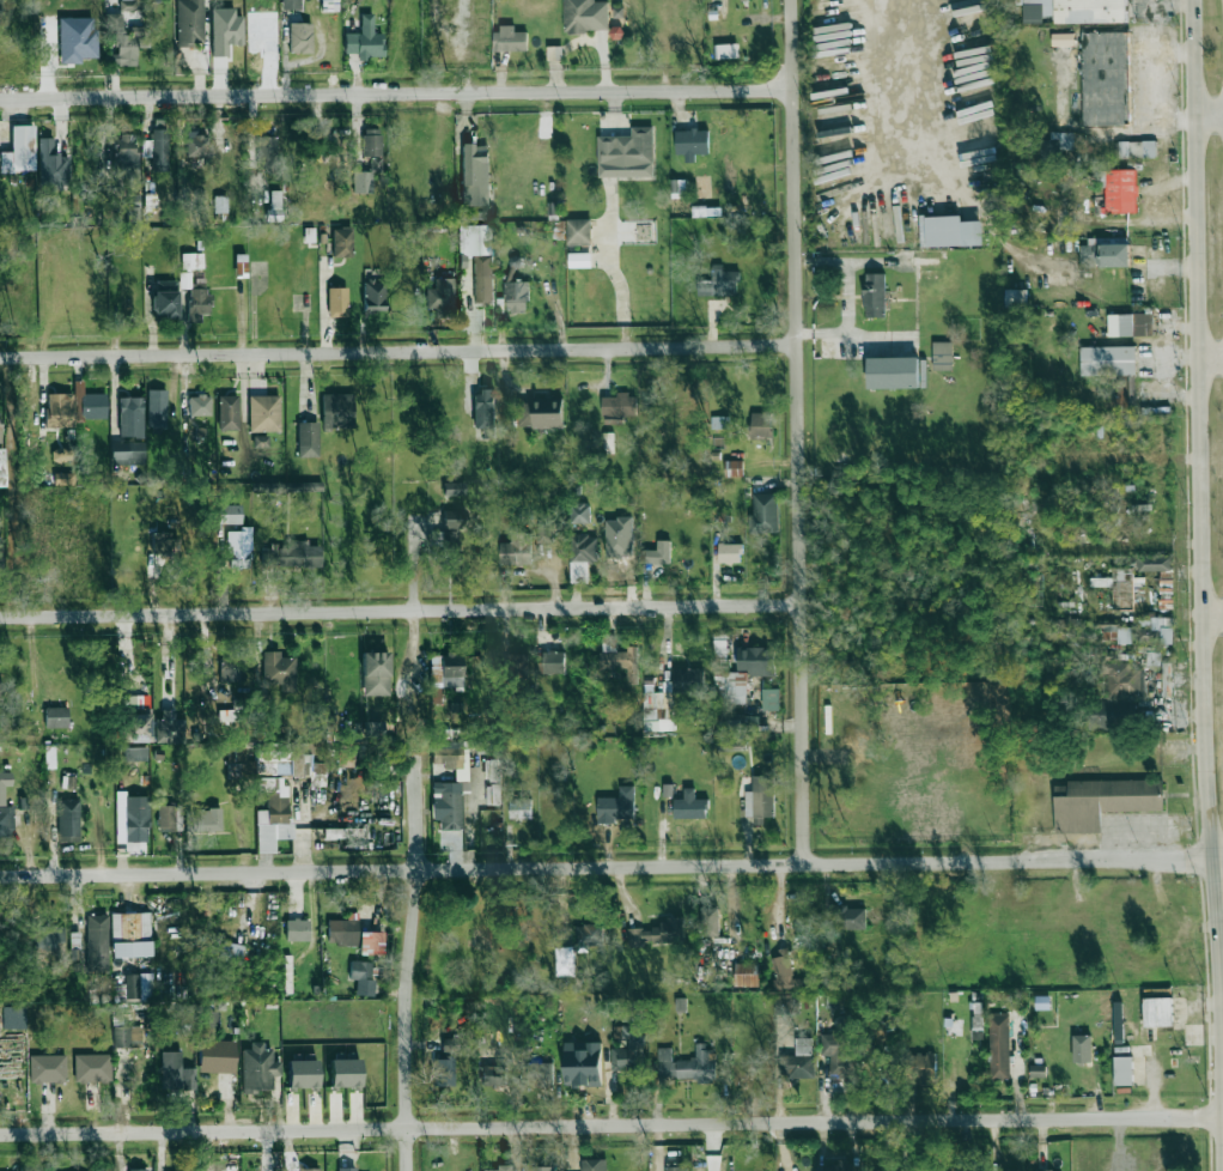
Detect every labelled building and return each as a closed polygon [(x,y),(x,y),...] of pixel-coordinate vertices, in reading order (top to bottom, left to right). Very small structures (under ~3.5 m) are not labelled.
[(204,44),(203,0),(177,0),(178,45),(204,44)] [(301,9),(301,0),(282,0),(282,9),(301,9)] [(594,2),(594,0),(563,0),(564,32),(608,31),(608,2),(594,2)] [(1126,23),(1126,0),(1023,0),(1023,5),(1041,5),(1041,16),(1054,16),(1054,23),(1126,23)] [(212,56),(229,56),(229,45),(243,44),(243,16),(235,16),(235,8),(211,9),(212,56)] [(345,33),(345,53),(357,53),(357,58),(383,58),(384,33),(372,33),(373,14),(361,14),(360,33),(345,33)] [(136,66),(137,47),(148,48),(149,26),(129,24),(129,30),(121,30),(122,16),(113,15),(110,54),(111,54),(110,64),(136,66)] [(58,18),(59,64),(81,63),(81,58),(96,58),(95,18),(58,18)] [(312,53),(312,23),(289,23),(289,53),(312,53)] [(527,51),(527,32),(515,32),(515,28),(493,28),(494,51),(527,51)] [(1083,126),(1130,125),(1127,32),(1081,33),(1083,126)] [(1069,34),(1052,34),(1052,45),(1064,45),(1064,43),(1069,43),(1069,34)] [(738,58),(737,44),(714,45),(715,59),(738,58)] [(153,140),(142,140),(142,155),(152,155),(153,171),(167,170),(166,124),(152,124),(153,140)] [(11,126),(12,152),(0,152),(0,173),(35,172),(34,126),(11,126)] [(631,136),(598,136),(598,178),(654,177),(653,127),(631,127),(631,136)] [(380,129),(362,129),(363,157),(381,156),(380,129)] [(196,130),(186,130),(186,156),(208,157),(208,135),(196,135),(196,130)] [(675,130),(676,154),(685,154),(685,162),(695,162),(695,154),(709,154),(709,130),(675,130)] [(1072,133),(1052,133),(1052,149),(1072,149),(1072,133)] [(113,165),(135,166),(136,136),(114,135),(113,165)] [(277,169),(276,137),(256,137),(257,169),(277,169)] [(69,189),(69,155),(53,155),(53,138),(39,138),(38,189),(69,189)] [(1157,141),(1118,142),(1118,159),(1157,158),(1157,141)] [(459,219),(492,218),(492,204),(490,205),(488,144),(462,145),(463,189),(475,188),(476,205),(459,206),(459,219)] [(373,172),(381,172),(381,157),(369,158),(370,171),(353,172),(354,194),(373,193),(373,172)] [(1136,170),(1104,170),(1105,213),(1137,213),(1136,170)] [(227,213),(227,196),(214,196),(214,213),(227,213)] [(130,221),(139,222),(140,202),(130,201),(130,221)] [(983,245),(982,221),(961,222),(961,216),(919,217),(920,238),(926,238),(926,247),(983,245)] [(566,220),(567,246),(591,245),(590,219),(566,220)] [(459,226),(460,255),(474,255),(475,305),(493,304),(491,225),(459,226)] [(333,228),(332,257),(352,257),(352,228),(333,228)] [(1130,266),(1129,244),(1111,245),(1111,239),(1088,239),(1088,245),(1079,246),(1080,268),(1130,266)] [(182,269),(203,269),(203,253),(182,253),(182,269)] [(590,253),(569,253),(569,268),(591,267),(590,253)] [(712,282),(697,282),(697,296),(739,295),(739,271),(722,272),(722,264),(712,264),(712,282)] [(188,322),(201,322),(201,315),(210,315),(210,294),(205,294),(205,282),(190,282),(190,273),(180,272),(180,288),(188,288),(188,322)] [(885,274),(864,274),(864,318),(885,318),(885,274)] [(456,279),(435,278),(435,289),(427,288),(426,308),(435,308),(435,316),(456,316),(456,279)] [(178,281),(155,281),(154,317),(177,318),(178,281)] [(364,311),(386,311),(386,282),(364,282),(364,311)] [(505,313),(528,313),(527,282),(505,282),(505,313)] [(347,317),(347,287),(328,287),(328,317),(347,317)] [(1027,290),(1006,290),(1006,307),(1027,307),(1027,290)] [(886,308),(900,308),(900,291),(886,292),(886,308)] [(1108,314),(1108,336),(1151,336),(1151,314),(1108,314)] [(952,342),(932,342),(933,371),(952,370),(952,342)] [(1135,346),(1080,348),(1081,376),(1136,375),(1135,346)] [(867,358),(868,389),(919,388),(918,357),(867,358)] [(106,418),(107,394),(83,393),(83,381),(75,381),(74,418),(106,418)] [(167,390),(148,390),(148,427),(167,427),(167,390)] [(483,428),(483,439),(496,439),(495,390),(473,391),(474,429),(483,428)] [(72,393),(45,394),(46,428),(73,426),(72,393)] [(321,394),(322,428),(352,427),(352,393),(321,394)] [(602,397),(602,423),(624,424),(624,416),(636,416),(637,394),(617,394),(617,397),(602,397)] [(219,430),(238,430),(238,395),(219,396),(219,430)] [(249,432),(280,431),(279,395),(249,396),(249,432)] [(188,396),(189,415),(211,415),(210,396),(188,396)] [(143,437),(142,397),(118,398),(119,438),(143,437)] [(562,427),(562,400),(519,402),(520,429),(562,427)] [(752,437),(772,437),(771,413),(751,413),(752,437)] [(728,417),(713,417),(714,429),(729,429),(728,417)] [(318,422),(297,422),(298,457),(318,457),(318,422)] [(613,433),(604,433),(603,451),(613,451),(613,433)] [(268,436),(253,436),(253,447),(268,447),(268,436)] [(144,464),(144,442),(111,442),(111,465),(144,464)] [(53,448),(53,460),(72,462),(73,450),(53,448)] [(726,477),(743,477),(744,461),(726,461),(726,477)] [(55,485),(75,484),(75,473),(54,474),(55,485)] [(443,495),(465,495),(465,482),(443,483),(443,495)] [(749,515),(749,534),(779,533),(778,493),(754,494),(754,515),(749,515)] [(589,524),(590,504),(571,503),(570,523),(589,524)] [(241,505),(217,505),(217,524),(241,524),(241,505)] [(444,529),(466,528),(466,510),(443,511),(444,529)] [(250,528),(227,527),(226,560),(250,560),(250,528)] [(539,543),(552,543),(551,528),(539,528),(539,543)] [(457,531),(438,532),(439,566),(458,565),(457,531)] [(531,565),(530,533),(512,533),(512,543),(501,543),(501,565),(531,565)] [(597,535),(570,536),(571,583),(588,583),(588,561),(597,561),(597,535)] [(321,567),(321,545),(308,545),(308,541),(286,540),(286,544),(264,544),(263,566),(321,567)] [(646,550),(645,563),(670,564),(671,541),(657,541),(657,550),(646,550)] [(742,544),(719,544),(718,563),(741,563),(742,544)] [(1170,557),(1137,557),(1138,572),(1171,571),(1170,557)] [(1113,608),(1133,608),(1133,577),(1112,578),(1113,608)] [(1173,643),(1173,619),(1147,618),(1146,642),(1173,643)] [(1132,626),(1102,626),(1103,640),(1117,640),(1117,644),(1132,644),(1132,626)] [(747,676),(774,676),(775,648),(737,648),(737,672),(727,672),(727,634),(715,634),(715,666),(714,666),(714,703),(747,704),(747,676)] [(627,670),(627,685),(637,685),(638,646),(626,646),(626,652),(615,652),(616,640),(604,640),(604,650),(600,650),(599,669),(627,670)] [(295,657),(280,658),(280,651),(263,651),(263,685),(281,684),(281,692),(296,692),(295,657)] [(564,651),(542,652),(543,663),(539,663),(539,674),(565,673),(564,651)] [(388,652),(362,653),(363,696),(389,695),(388,652)] [(441,704),(441,687),(463,687),(462,656),(430,656),(430,704),(441,704)] [(1108,696),(1141,695),(1141,669),(1130,670),(1129,662),(1101,663),(1102,675),(1107,674),(1108,696)] [(701,668),(673,669),(673,693),(701,692),(701,668)] [(762,711),(779,710),(779,689),(762,689),(762,711)] [(645,692),(644,732),(673,732),(673,719),(664,719),(664,710),(665,693),(645,692)] [(1085,729),(1117,730),(1118,701),(1086,700),(1085,729)] [(68,727),(68,707),(45,707),(45,728),(68,727)] [(157,743),(184,742),(184,719),(175,719),(174,710),(156,710),(157,743)] [(150,714),(124,714),(124,742),(150,742),(150,714)] [(759,716),(720,717),(720,734),(760,733),(759,716)] [(384,737),(384,722),(362,722),(362,738),(384,737)] [(433,743),(433,760),(444,759),(444,769),(455,768),(455,781),(466,781),(465,742),(433,743)] [(147,747),(124,748),(124,762),(147,761),(147,747)] [(501,780),(500,760),(484,760),(485,781),(501,780)] [(0,772),(0,838),(13,838),(12,806),(5,806),(5,786),(12,786),(11,772),(0,772)] [(745,817),(753,817),(753,824),(765,824),(765,817),(774,817),(773,775),(752,776),(752,791),(745,792),(745,817)] [(257,853),(275,853),(275,839),(289,839),(289,777),(258,778),(258,790),(267,790),(267,810),(257,810),(257,853)] [(1163,778),(1067,781),(1067,785),(1055,785),(1055,777),(1029,777),(1030,827),(1055,827),(1055,832),(1101,831),(1100,813),(1164,811),(1163,778)] [(462,830),(461,782),(432,783),(432,820),(440,820),(440,831),(462,830)] [(663,796),(672,796),(672,784),(663,785),(663,796)] [(489,805),(501,805),(501,785),(488,785),(489,805)] [(598,822),(635,821),(634,786),(619,786),(619,797),(597,798),(598,822)] [(674,818),(707,819),(707,799),(695,799),(695,788),(684,788),(684,799),(674,799),(674,818)] [(125,797),(124,842),(149,843),(150,797),(125,797)] [(510,820),(532,821),(532,797),(510,797),(510,820)] [(58,842),(79,841),(79,800),(58,800),(58,842)] [(182,821),(182,805),(158,806),(159,832),(175,831),(175,821),(182,821)] [(222,809),(198,808),(198,831),(221,832),(222,809)] [(323,829),(324,839),(361,837),(360,827),(323,829)] [(702,936),(720,936),(719,906),(702,906),(702,936)] [(865,907),(825,908),(825,933),(866,932),(865,907)] [(112,940),(151,939),(150,913),(111,914),(112,940)] [(107,915),(86,915),(88,971),(109,970),(107,915)] [(286,940),(309,941),(309,919),(286,919),(286,940)] [(328,919),(327,944),(358,945),(359,921),(328,919)] [(628,947),(644,946),(644,944),(685,942),(684,923),(627,926),(628,947)] [(555,947),(556,977),(574,976),(574,952),(588,952),(588,946),(603,945),(603,925),(576,925),(577,947),(555,947)] [(33,926),(32,953),(57,954),(57,946),(64,946),(65,927),(33,926)] [(384,932),(360,932),(359,955),(383,955),(384,932)] [(152,956),(151,942),(112,943),(113,957),(152,956)] [(243,964),(244,944),(221,943),(220,963),(243,964)] [(775,990),(791,990),(790,949),(773,949),(775,990)] [(356,980),(355,995),(372,996),(373,962),(350,961),(349,979),(356,980)] [(734,987),(758,987),(758,964),(735,964),(734,987)] [(153,999),(152,973),(125,974),(126,1000),(153,999)] [(1172,1027),(1172,997),(1143,998),(1144,1028),(1172,1027)] [(3,1007),(4,1029),(26,1028),(26,1007),(3,1007)] [(205,1038),(214,1038),(215,1012),(200,1011),(199,1030),(206,1031),(205,1038)] [(990,1079),(1009,1079),(1009,1014),(989,1014),(990,1079)] [(612,1071),(644,1070),(642,1025),(615,1026),(616,1038),(626,1037),(626,1047),(611,1048),(612,1071)] [(114,1047),(143,1046),(143,1026),(114,1027),(114,1047)] [(820,1056),(829,1056),(829,1077),(857,1078),(857,1056),(851,1056),(852,1036),(821,1035),(820,1056)] [(1091,1035),(1072,1036),(1073,1063),(1092,1063),(1091,1035)] [(813,1078),(814,1038),(796,1038),(795,1056),(780,1056),(779,1078),(813,1078)] [(199,1072),(235,1073),(236,1041),(212,1040),(212,1046),(200,1046),(199,1072)] [(457,1040),(442,1040),(442,1054),(457,1054),(457,1040)] [(242,1091),(271,1091),(272,1076),(280,1076),(280,1061),(272,1061),(273,1049),(263,1049),(264,1042),(251,1042),(251,1050),(242,1050),(242,1091)] [(602,1086),(601,1042),(564,1043),(565,1083),(573,1082),(573,1086),(602,1086)] [(657,1048),(657,1079),(693,1078),(694,1084),(715,1083),(715,1053),(708,1053),(707,1044),(695,1044),(695,1060),(672,1060),(671,1047),(657,1048)] [(196,1089),(196,1068),(182,1068),(182,1051),(162,1051),(162,1089),(196,1089)] [(111,1054),(75,1055),(75,1082),(112,1081),(111,1054)] [(936,1055),(907,1054),(907,1083),(935,1083),(936,1055)] [(29,1082),(66,1082),(66,1055),(29,1055),(29,1082)] [(1114,1086),(1133,1086),(1132,1056),(1114,1057),(1114,1086)] [(433,1057),(433,1086),(454,1086),(454,1057),(433,1057)] [(331,1059),(330,1088),(360,1088),(361,1060),(331,1059)] [(288,1060),(287,1089),(317,1089),(318,1060),(288,1060)] [(506,1061),(481,1061),(482,1087),(507,1086),(506,1061)] [(553,1063),(527,1062),(527,1086),(553,1087),(553,1063)] [(1045,1078),(1045,1065),(1029,1065),(1029,1078),(1045,1078)] [(581,1160),(581,1170),(607,1170),(606,1159),(581,1160)] [(829,1166),(816,1167),(816,1170),(853,1170),(853,1161),(829,1161),(829,1166)] [(685,1162),(666,1162),(666,1170),(685,1170),(685,1162)]
